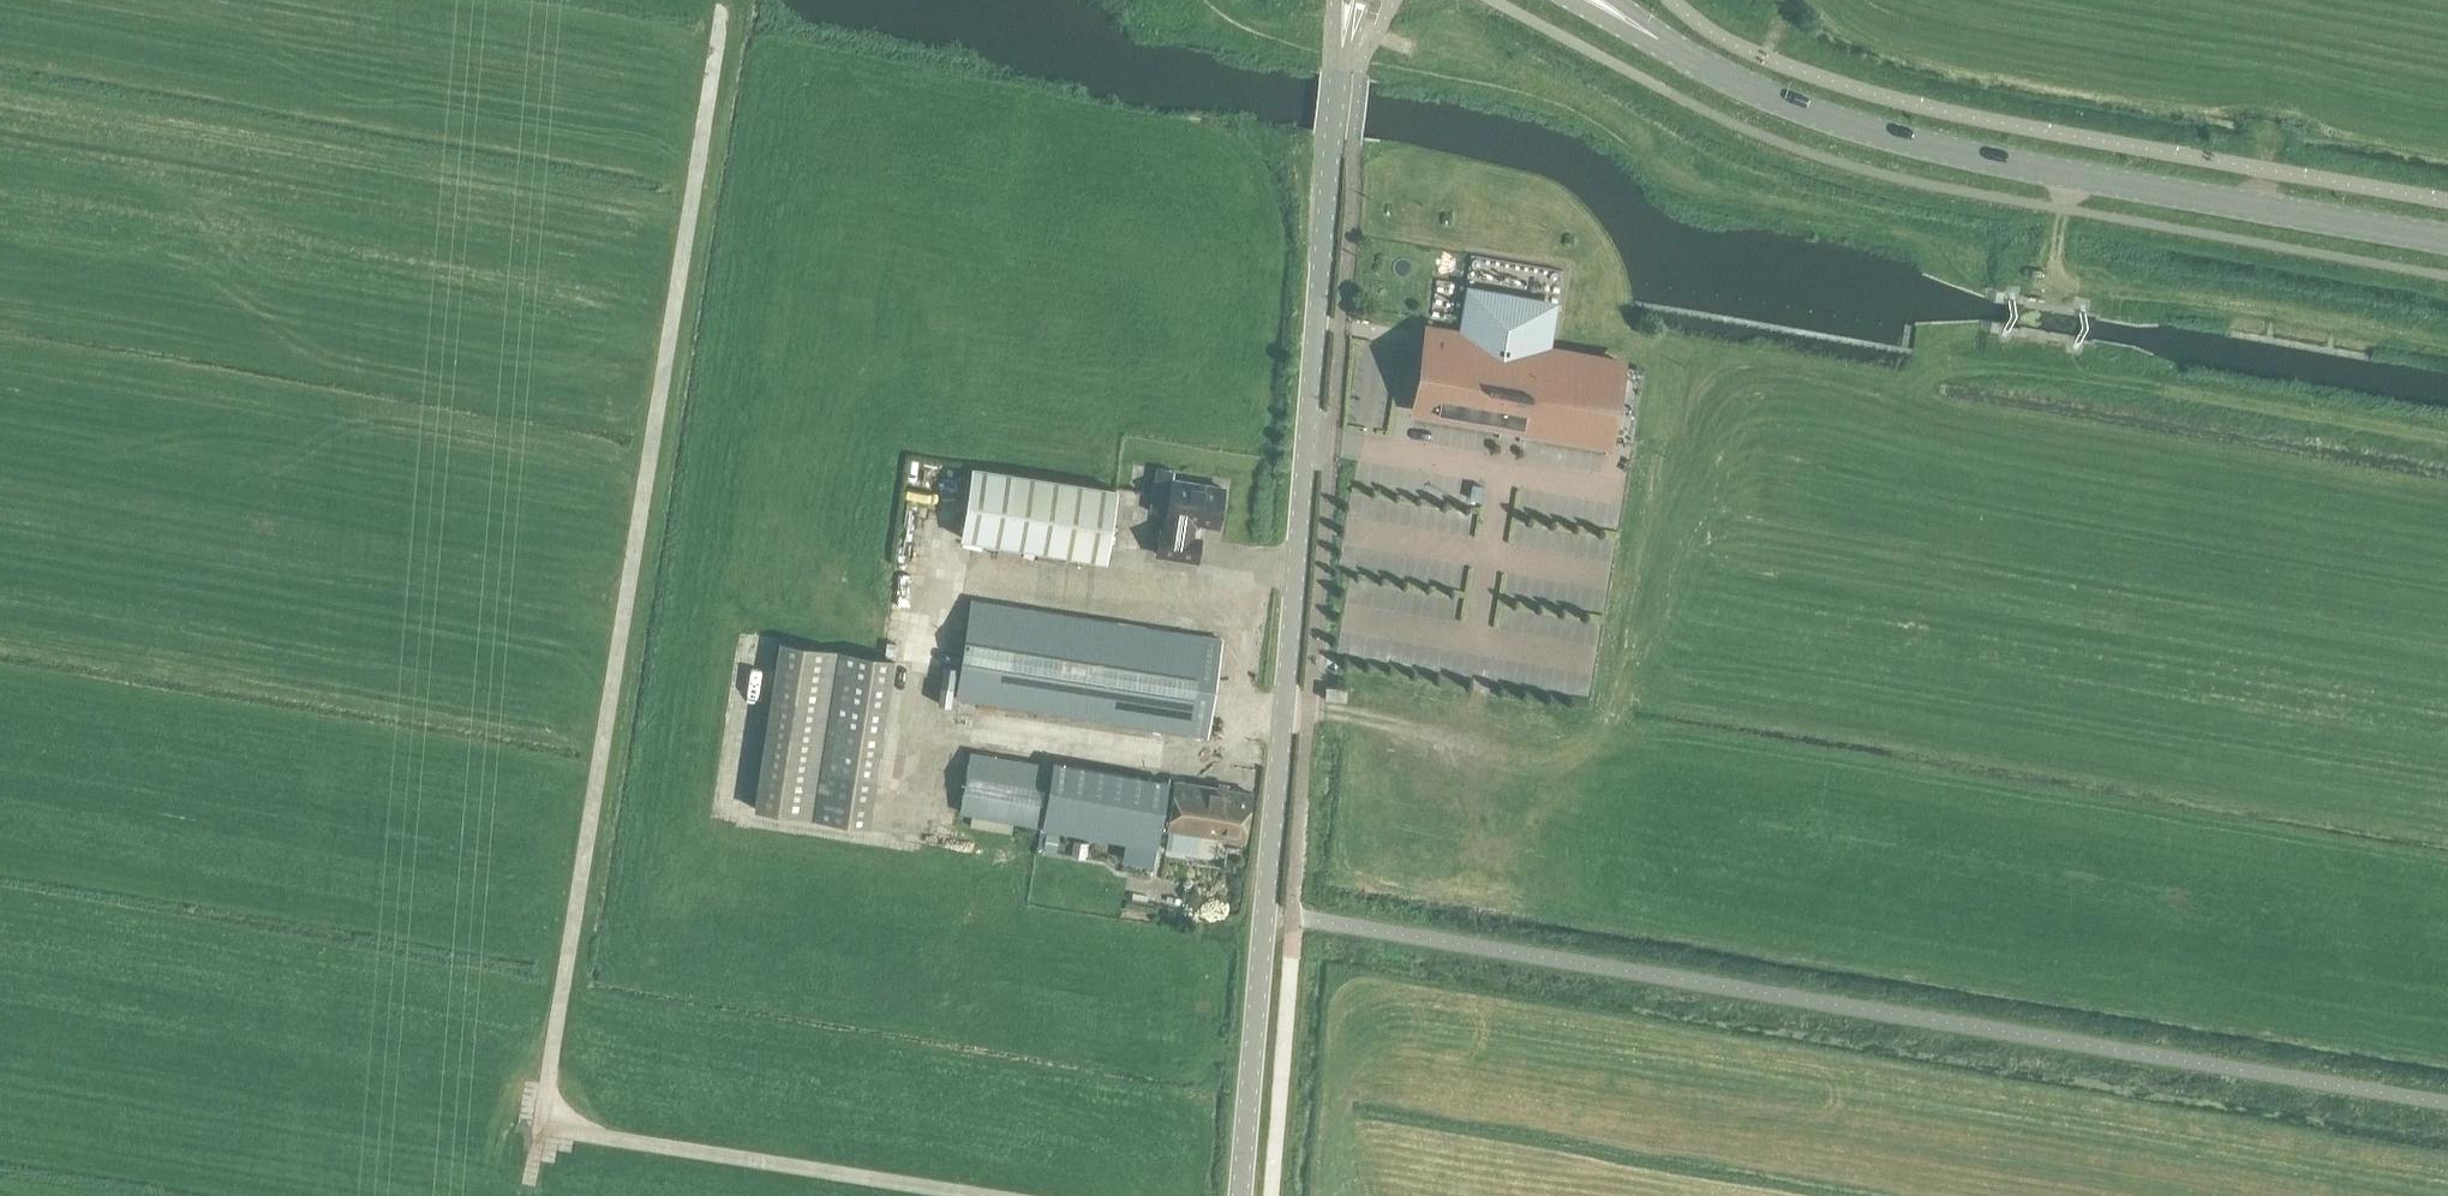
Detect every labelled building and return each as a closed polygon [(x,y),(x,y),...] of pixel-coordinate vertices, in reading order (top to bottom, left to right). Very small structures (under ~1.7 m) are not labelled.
[(1609,443),(1622,363),(1538,348),(1544,308),(1478,296),(1471,337),(1429,329),(1428,335),(1431,336),(1427,360),(1423,359),(1415,410),(1502,425),(1503,420),(1522,423),(1521,428),(1609,443)] [(962,538),(1105,561),(1116,489),(973,467),(962,538)] [(1219,526),(1225,488),(1173,480),(1164,533),(1160,532),(1157,554),(1198,560),(1201,538),(1193,537),(1195,523),(1219,526)] [(1483,485),(1473,484),(1471,498),(1481,499),(1483,485)] [(1221,640),(1029,610),(972,601),(957,699),(1206,737),(1221,640)] [(876,777),(898,659),(841,649),(784,639),(754,804),(811,815),(839,820),(868,825),(876,777)] [(1053,762),(1052,767),(970,753),(959,812),(1157,845),(1168,781),(1053,762)] [(1176,782),(1169,830),(1245,841),(1252,793),(1176,782)] [(1059,834),(1047,832),(1047,833),(1040,832),(1038,844),(1045,845),(1044,848),(1056,849),(1059,834)] [(1089,843),(1075,841),(1072,856),(1086,858),(1089,843)]
